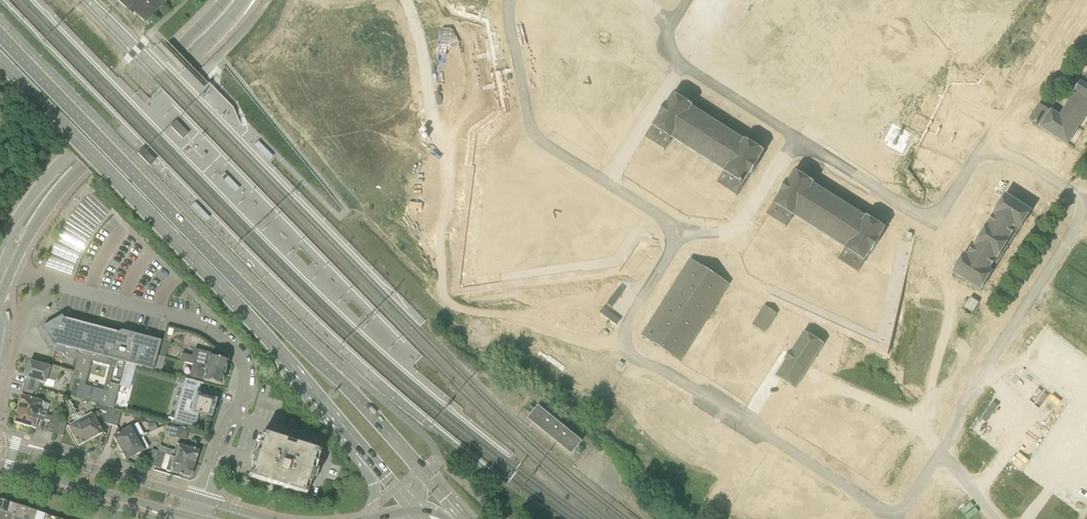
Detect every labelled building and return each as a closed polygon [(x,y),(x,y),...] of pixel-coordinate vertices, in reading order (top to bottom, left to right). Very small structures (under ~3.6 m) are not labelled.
[(132,14),(134,12),(146,23),(168,0),(117,0),(132,14)] [(449,12),(486,23),(503,112),(473,135),(452,297),(620,272),(640,243),(727,256),(738,287),(857,341),(889,355),(907,273),(910,259),(907,258),(905,268),(902,267),(902,269),(905,270),(900,290),(897,290),(896,292),(900,293),(897,303),(894,303),(893,305),(897,306),(896,311),(895,311),(894,316),(887,315),(886,318),(893,320),(892,325),(889,324),(888,328),(882,327),(881,330),(887,332),(885,342),(881,341),(880,344),(871,340),(873,334),(870,332),(867,338),(859,335),(862,329),(858,327),(855,333),(847,329),(850,323),(847,322),(843,328),(835,324),(837,318),(835,317),(831,322),(823,319),(826,312),(823,311),(819,317),(810,312),(812,307),(810,306),(807,311),(799,307),(801,301),(798,300),(795,306),(786,302),(788,295),(786,294),(782,300),(774,296),(776,290),(774,289),(770,296),(761,292),(763,288),(761,287),(758,291),(749,287),(750,283),(748,282),(746,286),(742,284),(745,281),(743,278),(740,279),(738,273),(741,271),(740,269),(736,270),(730,252),(718,250),(718,246),(715,245),(714,249),(704,248),(705,244),(702,243),(701,248),(692,246),(694,237),(693,237),(695,223),(691,223),(690,228),(682,227),(683,221),(679,221),(677,235),(676,235),(675,244),(666,243),(666,238),(663,237),(662,242),(653,241),(654,236),(652,236),(650,240),(638,238),(632,248),(628,245),(626,248),(630,251),(625,257),(622,254),(620,257),(623,260),(619,267),(615,265),(613,266),(614,269),(606,270),(605,265),(602,266),(602,271),(594,272),(593,267),(590,268),(590,272),(582,273),(580,265),(577,266),(577,272),(568,274),(567,267),(564,268),(565,274),(556,275),(554,269),(551,270),(551,276),(542,278),(541,271),(538,272),(538,278),(530,280),(528,273),(525,274),(525,280),(516,282),(515,276),(511,276),(512,282),(503,284),(501,278),(498,278),(499,284),(489,286),(488,279),(485,279),(486,286),(477,287),(475,281),(472,281),(472,288),(464,289),(464,286),(460,286),(461,277),(468,278),(469,274),(462,274),(463,264),(470,264),(470,261),(463,260),(464,251),(472,251),(473,248),(465,247),(467,237),(473,238),(474,234),(467,233),(468,224),(475,225),(475,221),(469,220),(470,211),(477,211),(477,208),(470,207),(472,197),(478,197),(479,194),(472,193),(473,184),(479,185),(480,181),(473,180),(475,171),(481,171),(482,168),(473,168),(474,160),(479,160),(480,157),(474,156),(475,148),(480,148),(481,145),(476,144),(477,137),(482,138),(484,136),(481,134),(488,129),(491,133),(493,131),(491,126),(499,121),(501,124),(504,122),(502,118),(507,114),(505,100),(509,99),(509,96),(504,97),(502,88),(507,86),(506,83),(501,84),(500,75),(514,72),(511,56),(497,59),(495,50),(500,48),(499,45),(494,46),(493,37),(497,35),(496,33),(492,33),(490,20),(482,18),(483,13),(480,12),(478,17),(466,13),(467,8),(464,7),(462,12),(452,9),(447,0),(442,0),(449,12)] [(1062,113),(1059,112),(1057,115),(1052,112),(1039,104),(1029,119),(1036,123),(1035,125),(1037,126),(1038,125),(1041,127),(1040,128),(1067,145),(1086,114),(1086,74),(1062,113)] [(693,107),(674,95),(668,105),(667,104),(659,117),(660,118),(646,138),(665,151),(673,138),(726,172),(718,184),(737,196),(750,175),(751,175),(759,163),(758,162),(764,152),(746,141),(745,141),(692,108),(693,107)] [(177,123),(171,128),(184,141),(190,136),(177,123)] [(967,141),(966,140),(962,148),(963,148),(962,155),(964,155),(973,137),(972,136),(967,141)] [(145,149),(139,154),(152,168),(158,162),(145,149)] [(786,227),(787,225),(794,215),(847,249),(839,261),(858,273),(871,252),(872,252),(880,239),(879,239),(885,229),(867,217),(866,218),(813,185),(814,184),(795,172),(789,182),(788,181),(780,194),(781,195),(768,215),(786,227)] [(1031,212),(1006,195),(994,214),(995,214),(968,257),(965,255),(953,273),(981,291),(1031,212)] [(681,361),(725,291),(729,285),(690,260),(642,336),(681,361)] [(971,298),(967,304),(965,307),(973,312),(979,303),(971,298)] [(755,325),(764,331),(775,314),(766,308),(755,325)] [(65,347),(63,353),(65,357),(77,360),(68,396),(101,405),(114,408),(116,402),(115,402),(126,363),(154,370),(161,341),(152,339),(151,340),(149,339),(149,338),(142,336),(141,337),(139,336),(138,335),(131,333),(130,334),(128,334),(128,333),(122,331),(118,333),(106,330),(98,328),(64,319),(62,316),(43,327),(54,346),(57,345),(65,347)] [(792,353),(791,352),(786,360),(787,361),(777,376),(796,388),(824,344),(805,332),(792,353)] [(166,357),(169,343),(162,342),(159,355),(166,357)] [(182,362),(193,365),(193,366),(224,374),(227,361),(222,360),(223,355),(198,349),(194,351),(193,357),(186,355),(186,357),(183,357),(182,362)] [(27,378),(25,385),(38,389),(40,382),(45,383),(47,379),(55,382),(58,381),(61,370),(59,368),(50,365),(49,367),(30,362),(25,377),(27,378)] [(203,381),(221,385),(224,374),(193,366),(191,373),(204,377),(203,381)] [(211,418),(216,400),(197,395),(200,383),(188,380),(177,421),(194,425),(197,414),(211,418)] [(36,397),(38,389),(25,385),(23,393),(36,397)] [(39,417),(40,416),(41,410),(43,402),(22,396),(18,410),(39,417)] [(101,405),(101,407),(100,411),(107,412),(104,423),(111,425),(114,415),(115,410),(114,410),(114,408),(101,405)] [(36,429),(39,417),(18,410),(14,422),(36,429)] [(60,419),(62,414),(54,412),(52,418),(53,418),(52,423),(58,424),(59,420),(60,420),(60,419)] [(530,424),(574,460),(584,448),(540,412),(530,424)] [(90,440),(103,433),(93,414),(86,417),(80,420),(90,440)] [(47,432),(55,434),(58,424),(52,423),(53,418),(52,418),(46,416),(46,417),(45,420),(50,421),(47,432)] [(55,434),(63,437),(67,422),(60,420),(59,420),(58,424),(55,434)] [(80,420),(75,423),(68,427),(79,446),(90,440),(80,420)] [(151,432),(158,429),(156,422),(148,425),(151,432)] [(158,429),(151,432),(148,433),(151,440),(165,434),(167,425),(158,429)] [(167,425),(165,434),(169,436),(170,435),(186,439),(189,431),(167,425)] [(142,437),(141,436),(139,437),(133,426),(114,436),(120,448),(142,437)] [(262,446),(258,445),(251,466),(255,467),(252,478),(304,494),(307,484),(310,485),(317,463),(314,462),(317,452),(265,435),(262,446)] [(150,448),(147,442),(143,444),(140,439),(143,438),(142,437),(120,448),(126,460),(146,450),(150,448)] [(195,464),(199,451),(176,444),(175,451),(168,449),(168,448),(164,447),(160,446),(159,452),(158,453),(165,455),(166,455),(171,456),(171,455),(177,457),(176,458),(195,464)] [(152,450),(148,465),(154,467),(158,453),(159,452),(152,450)] [(161,469),(165,455),(158,453),(154,467),(161,469)] [(171,456),(167,471),(180,475),(180,476),(182,476),(182,475),(191,478),(195,464),(176,458),(177,457),(171,455),(171,456)] [(20,518),(59,518),(0,500),(0,514),(20,518)]
